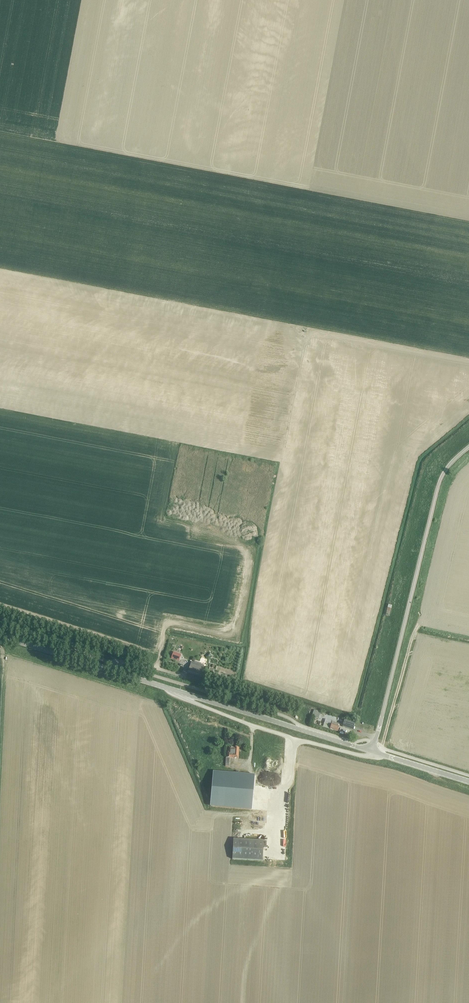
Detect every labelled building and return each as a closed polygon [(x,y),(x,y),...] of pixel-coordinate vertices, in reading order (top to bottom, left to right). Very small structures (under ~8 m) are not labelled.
[(188,671),(201,675),(204,666),(191,662),(188,671)] [(344,720),(343,727),(353,730),(355,724),(344,720)] [(330,729),(338,731),(339,727),(338,726),(339,724),(332,722),(330,729)] [(225,766),(229,767),(229,758),(238,759),(239,748),(238,748),(238,747),(235,747),(235,748),(229,748),(229,752),(227,752),(227,756),(226,756),(225,766)] [(251,809),(253,784),(254,776),(245,775),(214,773),(211,806),(251,809)] [(233,839),(232,859),(263,861),(264,841),(233,839)]
